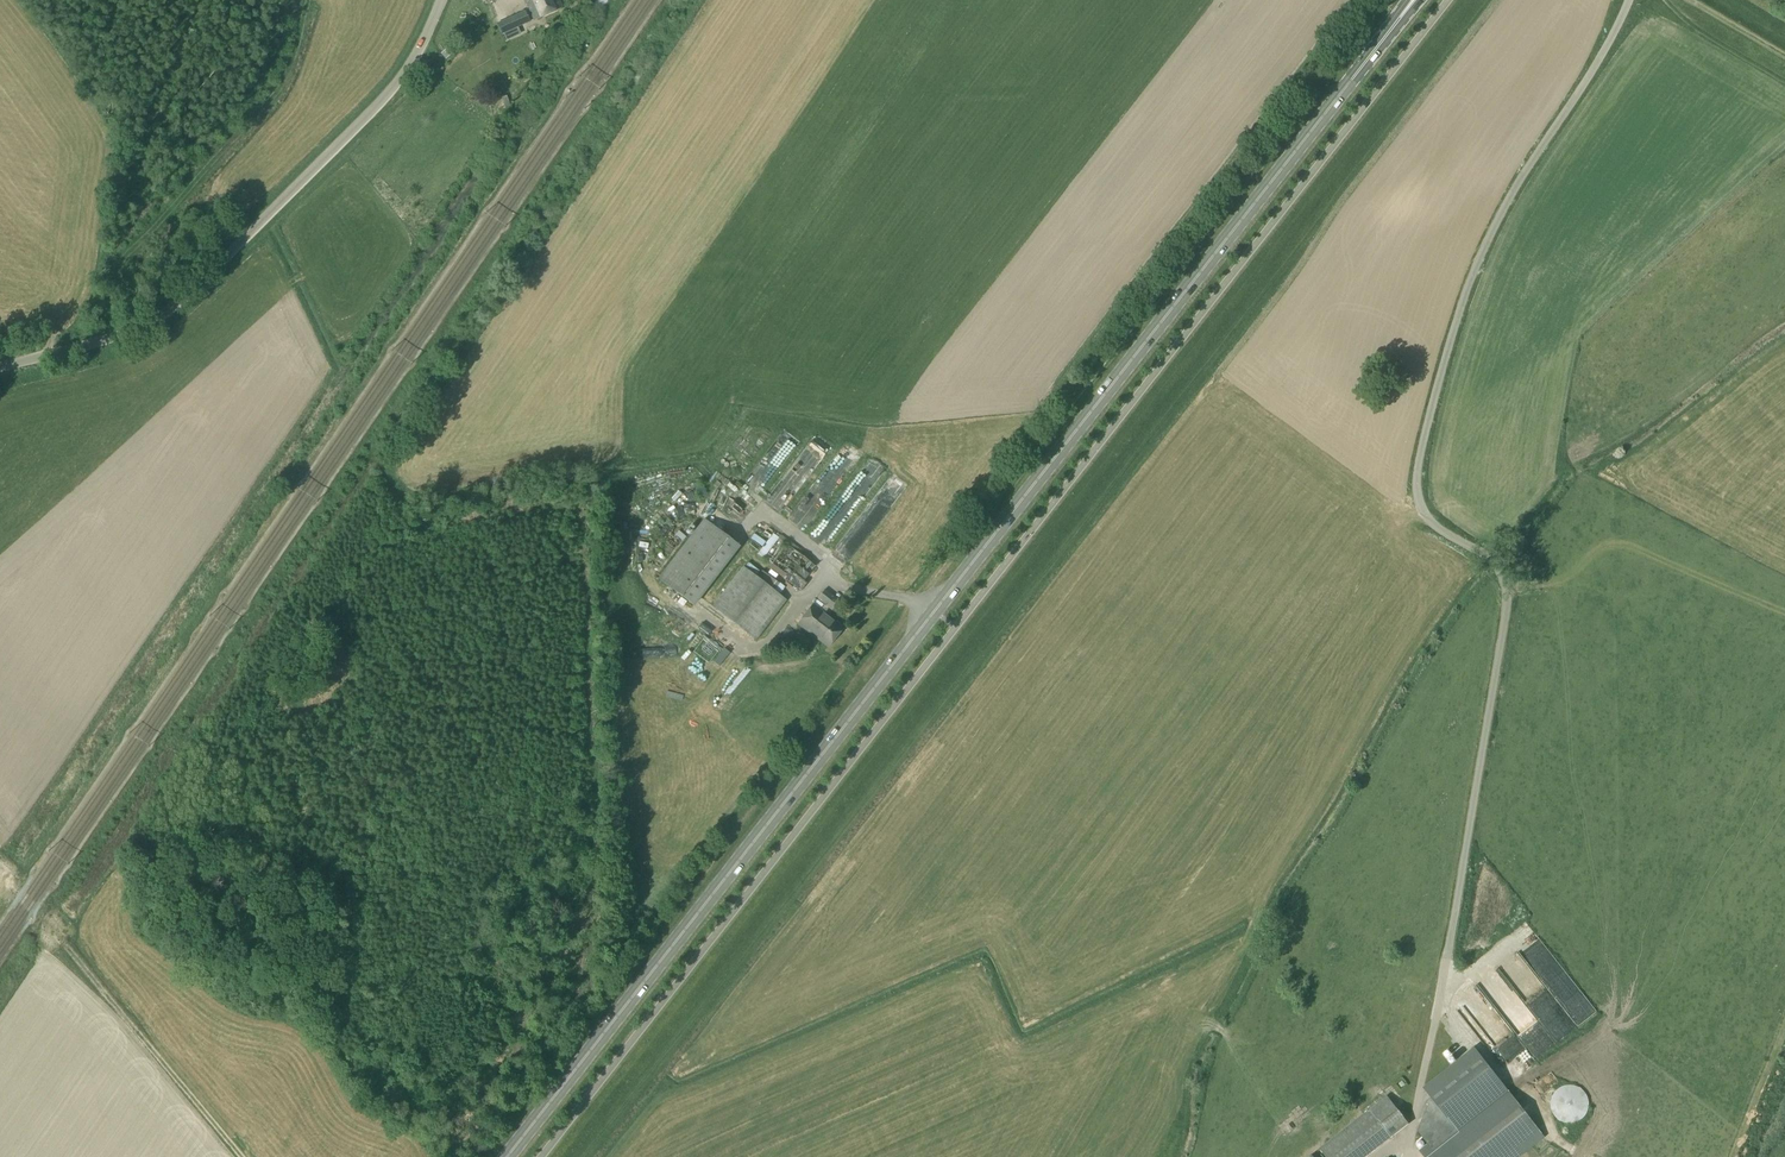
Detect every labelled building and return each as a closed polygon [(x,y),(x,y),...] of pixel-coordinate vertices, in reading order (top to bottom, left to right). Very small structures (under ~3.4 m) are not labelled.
[(534,20),(562,8),(558,0),(525,0),(534,20)] [(506,19),(511,30),(530,22),(525,11),(506,19)] [(499,40),(502,47),(510,44),(507,37),(499,40)] [(789,432),(778,445),(787,453),(799,440),(789,432)] [(819,439),(809,455),(821,464),(832,449),(819,439)] [(849,453),(838,463),(848,473),(858,463),(849,453)] [(748,479),(752,482),(772,461),(768,457),(748,479)] [(663,581),(689,601),(733,545),(707,524),(663,581)] [(772,562),(805,592),(809,587),(809,588),(821,575),(824,568),(814,559),(810,557),(796,572),(804,552),(790,546),(793,540),(779,534),(777,533),(769,542),(761,534),(757,532),(750,539),(760,543),(758,548),(763,550),(762,554),(766,556),(772,562)] [(851,562),(870,539),(862,533),(843,555),(851,562)] [(756,578),(773,591),(779,584),(762,571),(756,578)] [(773,591),(756,578),(725,617),(755,640),(785,600),(773,591)] [(797,624),(827,647),(842,627),(828,616),(836,606),(835,605),(838,601),(824,590),(817,599),(824,605),(820,611),(812,605),(797,624)] [(699,625),(689,636),(699,645),(709,634),(699,625)] [(796,636),(802,641),(806,637),(799,632),(796,636)] [(755,660),(743,661),(743,669),(756,669),(755,660)] [(1579,1007),(1583,1015),(1592,1011),(1587,1003),(1579,1007)] [(1519,1036),(1505,1048),(1523,1071),(1537,1059),(1519,1036)] [(1542,1053),(1545,1047),(1537,1042),(1533,1048),(1542,1053)] [(1477,1051),(1427,1090),(1453,1123),(1418,1150),(1423,1156),(1519,1156),(1544,1137),(1477,1051)] [(1550,1105),(1550,1108),(1551,1111),(1554,1116),(1556,1118),(1558,1120),(1562,1122),(1566,1123),(1569,1124),(1573,1123),(1577,1122),(1579,1121),(1582,1119),(1584,1117),(1586,1115),(1587,1111),(1588,1107),(1589,1104),(1588,1100),(1586,1096),(1585,1093),(1583,1091),(1579,1088),(1577,1087),(1573,1086),(1570,1086),(1567,1086),(1564,1086),(1559,1088),(1555,1092),(1553,1095),(1551,1097),(1550,1100),(1550,1105)] [(1405,1124),(1385,1098),(1318,1151),(1322,1156),(1364,1156),(1405,1124)]
